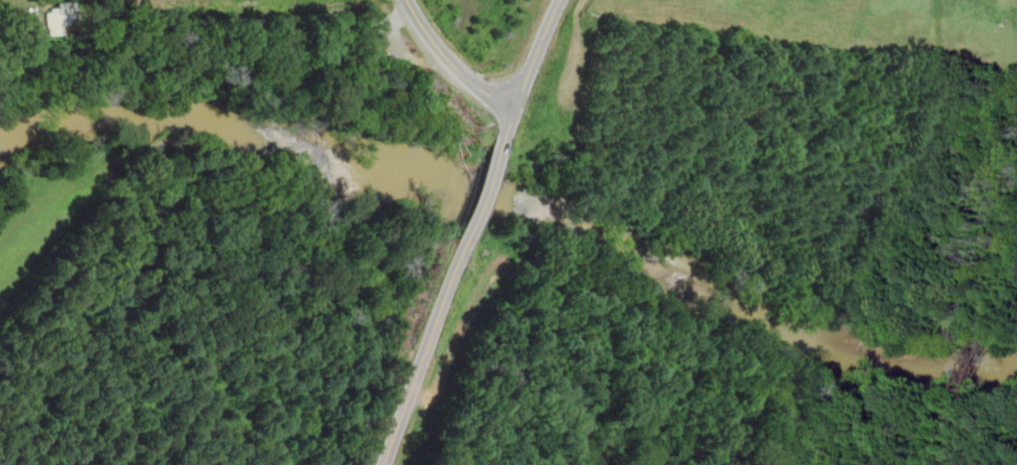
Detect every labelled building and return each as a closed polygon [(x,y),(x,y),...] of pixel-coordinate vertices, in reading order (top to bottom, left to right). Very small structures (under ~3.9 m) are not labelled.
[(44,13),(45,27),(46,27),(47,35),(62,34),(61,25),(76,23),(75,7),(73,7),(72,2),(56,3),(56,9),(48,9),(48,12),(44,13)]
